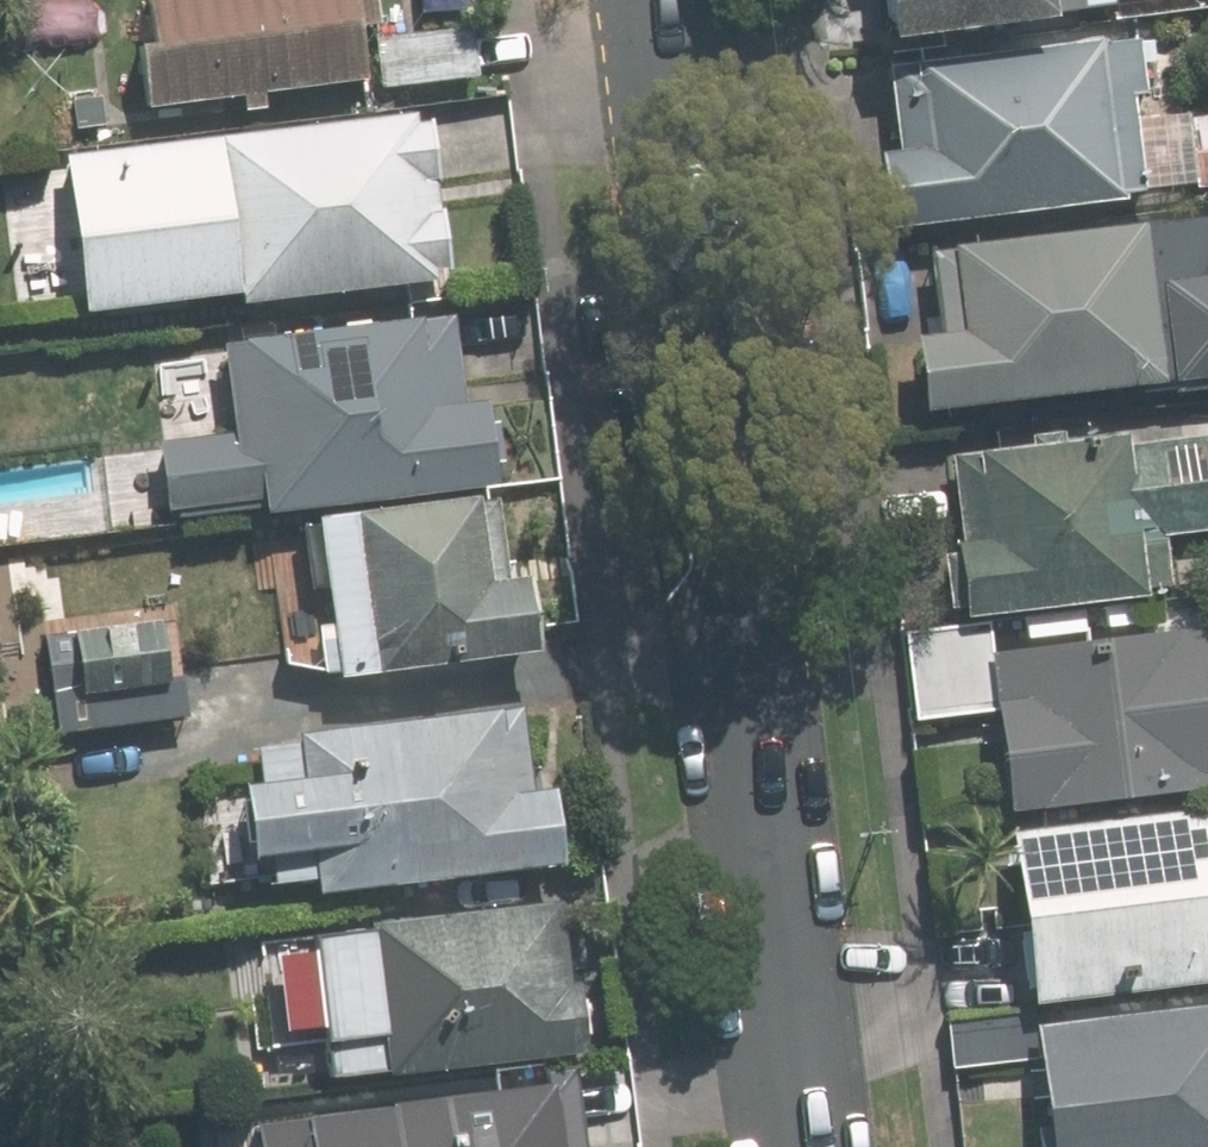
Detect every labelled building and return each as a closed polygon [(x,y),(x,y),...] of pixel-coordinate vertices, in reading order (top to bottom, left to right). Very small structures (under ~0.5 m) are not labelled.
[(148,103),(373,74),(366,23),(387,20),(384,0),(154,0),(158,36),(139,39),(148,103)] [(903,29),(1121,3),(1121,0),(900,0),(903,29)] [(378,35),(384,82),(483,69),(477,23),(378,35)] [(886,146),(896,222),(1159,191),(1140,31),(894,60),(904,144),(886,146)] [(436,101),(68,149),(88,308),(245,288),(246,299),(458,272),(436,101)] [(932,404),(1207,377),(1207,218),(939,244),(947,328),(924,330),(932,404)] [(459,308),(227,338),(239,427),(164,437),(173,506),(270,493),(272,508),(504,478),(493,393),(470,396),(459,308)] [(955,448),(971,611),(1179,590),(1173,531),(1207,528),(1207,423),(955,448)] [(504,485),(323,508),(344,672),(549,646),(539,570),(515,574),(504,485)] [(68,730),(193,716),(180,611),(56,625),(68,730)] [(916,717),(1000,708),(993,649),(990,619),(906,629),(916,717)] [(993,649),(1000,708),(1012,806),(1207,783),(1207,623),(993,649)] [(321,843),(326,885),(570,861),(562,782),(538,784),(529,702),(309,724),(314,771),(250,778),(258,850),(321,843)] [(1012,829),(1033,1000),(1207,979),(1207,805),(1012,829)] [(562,897),(322,922),(337,1072),(591,1046),(583,978),(571,980),(562,897)] [(1041,1022),(1056,1146),(1207,1146),(1207,1002),(1041,1022)] [(957,1069),(1034,1059),(1028,1010),(951,1019),(957,1069)] [(357,1104),(363,1146),(574,1146),(564,1076),(357,1104)]
